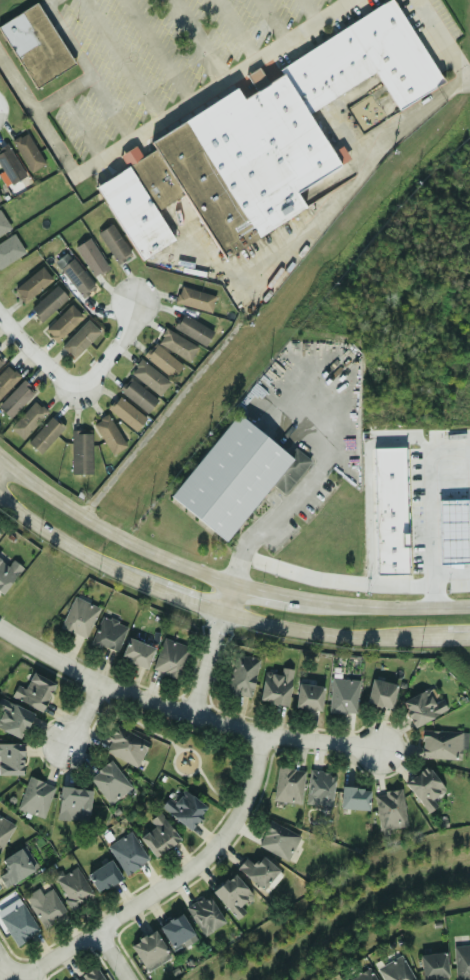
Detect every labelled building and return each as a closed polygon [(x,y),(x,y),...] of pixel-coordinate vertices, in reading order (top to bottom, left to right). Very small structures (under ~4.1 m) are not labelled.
[(441,88),(398,1),(299,51),(269,83),(242,96),(238,92),(147,137),(154,152),(140,159),(124,175),(123,172),(122,173),(104,191),(103,192),(137,261),(201,229),(227,254),(232,249),(230,244),(323,198),(345,175),(330,145),(329,143),(441,88)] [(31,88),(73,66),(38,2),(0,23),(0,31),(31,88)] [(265,81),(259,68),(246,75),(253,87),(265,81)] [(11,141),(31,173),(44,164),(24,132),(11,141)] [(6,144),(0,148),(0,168),(10,184),(25,176),(6,144)] [(9,228),(0,212),(0,233),(9,228)] [(116,264),(130,256),(112,224),(97,232),(116,264)] [(0,242),(0,268),(25,251),(14,233),(0,242)] [(94,277),(108,268),(88,238),(75,247),(94,277)] [(81,297),(94,287),(72,258),(59,268),(81,297)] [(22,303),(53,282),(42,267),(12,288),(22,303)] [(67,297),(55,285),(29,310),(41,322),(67,297)] [(212,312),(215,295),(178,288),(175,305),(212,312)] [(44,330),(56,342),(82,316),(70,304),(44,330)] [(204,346),(212,332),(182,313),(173,327),(204,346)] [(60,347),(73,360),(100,333),(87,320),(60,347)] [(187,362),(197,348),(165,327),(156,342),(187,362)] [(143,354),(170,379),(181,368),(154,342),(143,354)] [(169,383),(140,359),(129,372),(158,396),(169,383)] [(0,374),(0,399),(20,378),(8,366),(0,374)] [(118,390),(146,413),(157,400),(129,377),(118,390)] [(0,403),(0,409),(10,418),(35,392),(23,380),(0,403)] [(107,409),(135,433),(146,420),(118,396),(107,409)] [(36,400),(10,427),(23,439),(48,412),(36,400)] [(93,420),(111,452),(126,444),(108,412),(93,420)] [(170,498),(227,542),(270,485),(284,495),(311,461),(293,447),(288,454),(235,414),(170,498)] [(52,415),(26,442),(39,453),(64,427),(52,415)] [(72,432),(73,472),(92,472),(91,431),(72,432)] [(406,449),(375,449),(375,495),(364,495),(364,504),(376,504),(376,575),(406,575),(406,449)] [(22,567),(11,559),(7,564),(0,558),(0,591),(2,593),(22,567)] [(59,627),(85,638),(98,607),(73,596),(59,627)] [(127,627),(101,615),(89,642),(114,654),(127,627)] [(119,656),(145,668),(154,648),(129,636),(119,656)] [(151,669),(177,679),(189,646),(163,637),(151,669)] [(258,658),(234,653),(225,693),(250,698),(258,658)] [(287,705),(292,669),(281,667),(280,674),(264,671),(259,700),(287,705)] [(54,681),(31,672),(24,688),(16,685),(11,698),(42,710),(54,681)] [(328,712),(356,714),(358,680),(340,678),(340,673),(331,672),(328,712)] [(366,704),(392,708),(396,683),(370,679),(366,704)] [(294,707),(320,710),(322,686),(297,683),(294,707)] [(446,710),(440,699),(434,702),(426,688),(401,702),(414,727),(446,710)] [(0,698),(0,729),(22,738),(32,712),(0,698)] [(148,743),(116,725),(103,749),(134,767),(148,743)] [(421,758),(462,759),(462,731),(421,731),(421,758)] [(22,744),(0,744),(0,775),(22,775),(22,744)] [(131,788),(110,761),(88,777),(109,804),(131,788)] [(404,783),(427,813),(436,807),(431,800),(444,790),(427,766),(404,783)] [(300,804),(304,770),(276,767),(272,801),(300,804)] [(330,806),(333,772),(308,770),(306,804),(330,806)] [(42,818),(54,787),(28,777),(16,808),(42,818)] [(90,789),(60,787),(57,820),(87,822),(90,789)] [(163,809),(189,830),(207,808),(180,787),(163,809)] [(368,787),(341,787),(341,809),(368,809),(368,787)] [(406,826),(401,790),(373,794),(379,830),(406,826)] [(154,827),(139,837),(155,857),(179,839),(159,813),(149,820),(154,827)] [(14,826),(0,817),(0,849),(14,826)] [(256,846),(287,861),(300,837),(269,821),(256,846)] [(107,847),(126,875),(148,860),(129,832),(107,847)] [(36,869),(24,846),(0,859),(6,871),(0,875),(0,880),(4,887),(36,869)] [(244,858),(236,869),(265,893),(281,873),(261,856),(253,865),(244,858)] [(98,893),(121,877),(109,859),(86,875),(98,893)] [(72,909),(93,895),(75,867),(53,881),(72,909)] [(212,892),(236,920),(245,913),(239,906),(252,896),(233,874),(212,892)] [(27,903),(44,928),(66,913),(49,888),(27,903)] [(185,909),(203,936),(224,922),(206,895),(185,909)] [(39,931),(17,898),(0,910),(0,921),(16,946),(39,931)] [(158,926),(172,949),(194,937),(181,914),(158,926)] [(144,971),(169,960),(156,931),(131,942),(144,971)] [(469,979),(469,945),(453,946),(456,979),(469,979)] [(423,979),(448,976),(444,952),(419,956),(423,979)] [(399,955),(376,970),(382,979),(415,979),(399,955)] [(92,967),(77,979),(103,979),(92,967)] [(368,968),(348,979),(376,979),(368,968)]
